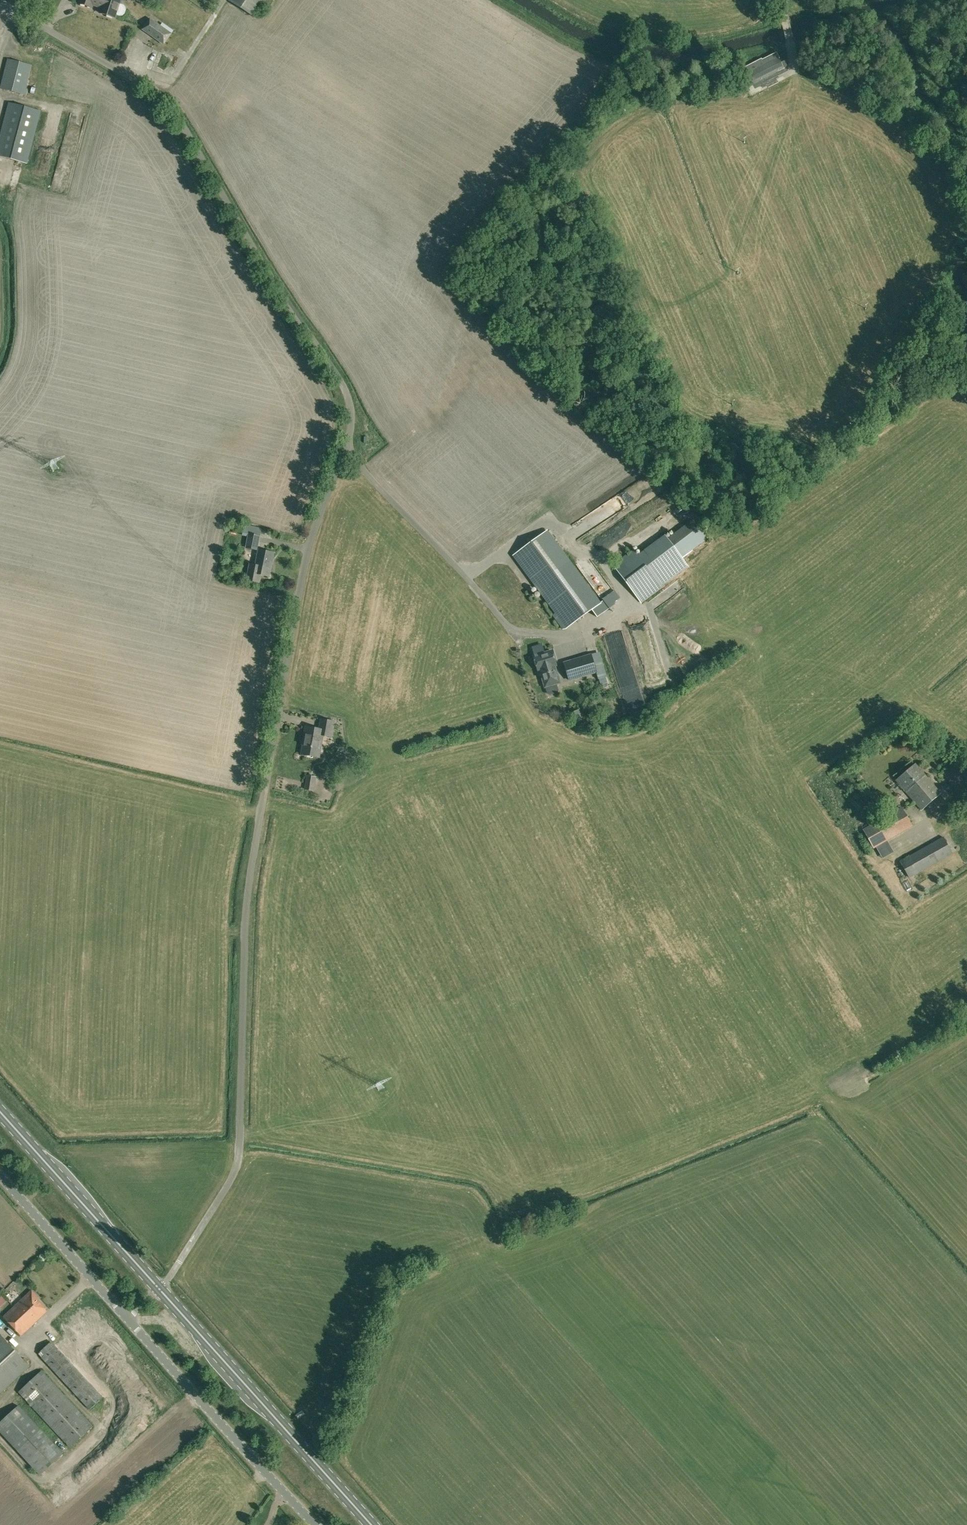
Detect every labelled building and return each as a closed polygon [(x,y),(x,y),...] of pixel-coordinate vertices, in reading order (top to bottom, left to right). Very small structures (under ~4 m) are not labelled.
[(120,4),(121,0),(104,0),(103,5),(100,13),(115,18),(116,15),(120,16),(123,15),(125,14),(126,10),(125,7),(124,5),(120,4)] [(228,1),(254,17),(263,2),(265,3),(267,0),(229,0),(228,1)] [(150,19),(143,29),(164,44),(171,34),(150,19)] [(761,59),(744,68),(752,84),(784,68),(779,58),(776,52),(762,60),(761,59)] [(32,65),(7,59),(0,88),(24,95),(32,65)] [(41,110),(8,102),(0,134),(0,156),(27,163),(41,110)] [(688,503),(678,510),(682,515),(692,508),(688,503)] [(246,548),(258,550),(262,529),(244,526),(243,533),(248,534),(246,548)] [(704,527),(678,543),(686,555),(712,539),(704,527)] [(512,556),(566,629),(592,610),(597,617),(609,608),(604,600),(601,602),(547,530),(512,556)] [(665,534),(637,555),(659,585),(661,587),(689,566),(682,557),(667,537),(665,534)] [(633,549),(614,564),(640,599),(659,585),(637,555),(633,549)] [(269,576),(274,553),(259,550),(256,566),(250,564),(247,580),(259,583),(261,575),(269,576)] [(648,615),(634,618),(637,628),(650,624),(648,615)] [(552,650),(534,656),(538,671),(540,670),(545,687),(560,683),(555,666),(556,665),(552,650)] [(597,654),(600,669),(606,667),(603,653),(597,654)] [(591,655),(564,663),(569,680),(596,672),(591,655)] [(578,710),(569,715),(574,724),(583,719),(578,710)] [(332,737),(334,722),(321,719),(320,730),(306,727),(302,754),(319,757),(323,735),(332,737)] [(922,810),(941,793),(915,764),(896,781),(922,810)] [(314,791),(316,777),(307,775),(305,789),(314,791)] [(902,808),(864,830),(873,847),(912,825),(902,808)] [(909,877),(952,853),(944,837),(900,861),(909,877)] [(21,1335),(47,1311),(34,1298),(37,1295),(32,1290),(4,1316),(21,1335)] [(30,1366),(1,1334),(0,1335),(0,1394),(30,1366)] [(90,1409),(103,1397),(51,1342),(39,1354),(90,1409)] [(93,1426),(42,1371),(18,1392),(70,1448),(93,1426)] [(18,1451),(40,1475),(63,1454),(19,1406),(0,1423),(0,1432),(18,1451)]
